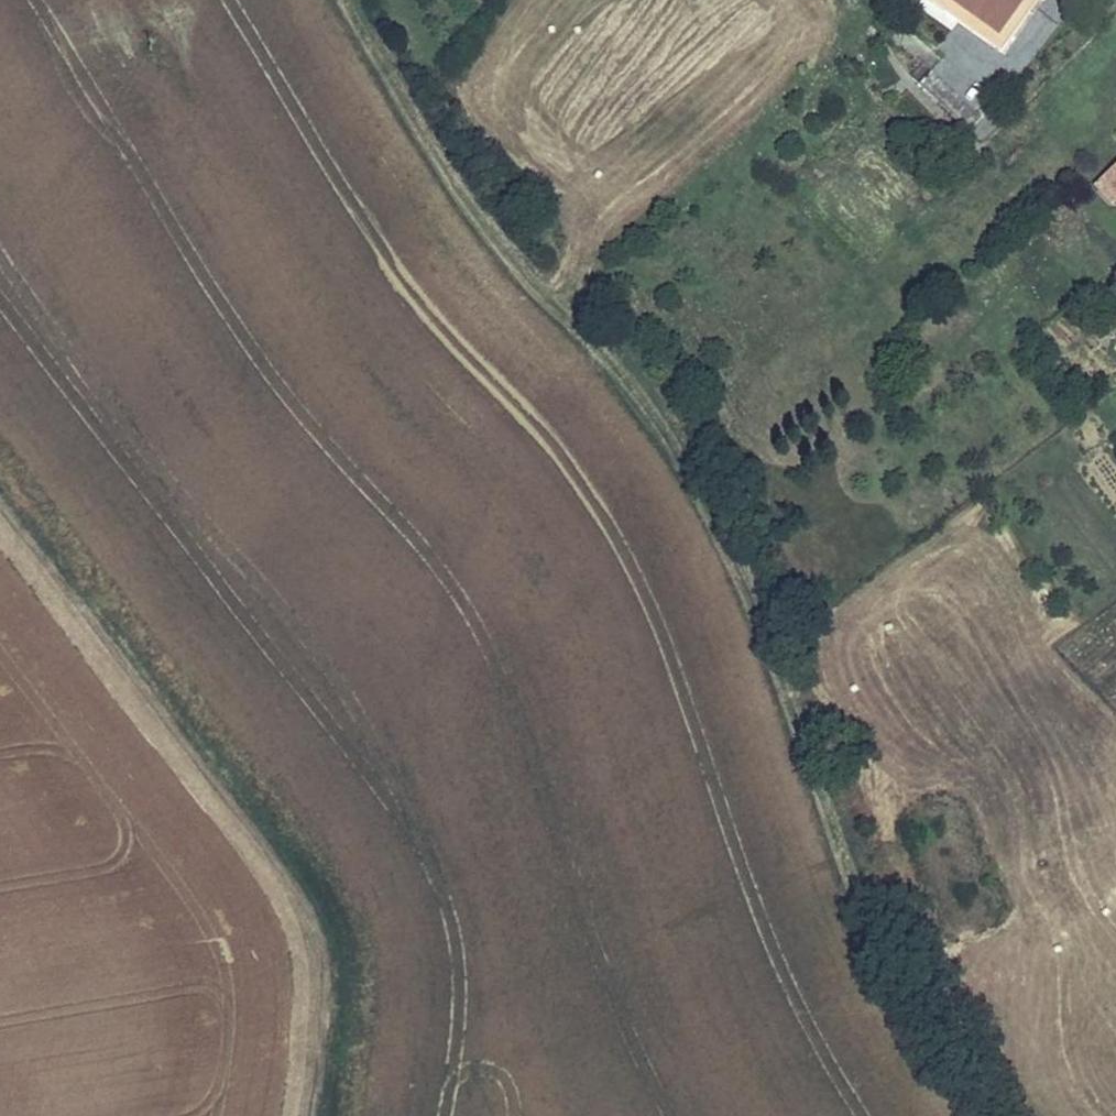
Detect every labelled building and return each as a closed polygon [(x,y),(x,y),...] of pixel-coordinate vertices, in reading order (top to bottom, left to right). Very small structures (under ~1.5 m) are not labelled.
[(989,41),(997,29),(953,0),(927,0),(989,41)] [(1003,50),(1036,0),(953,0),(997,29),(989,41),(1003,50)] [(1110,178),(1096,191),(1113,208),(1115,208),(1115,184),(1110,178)]
